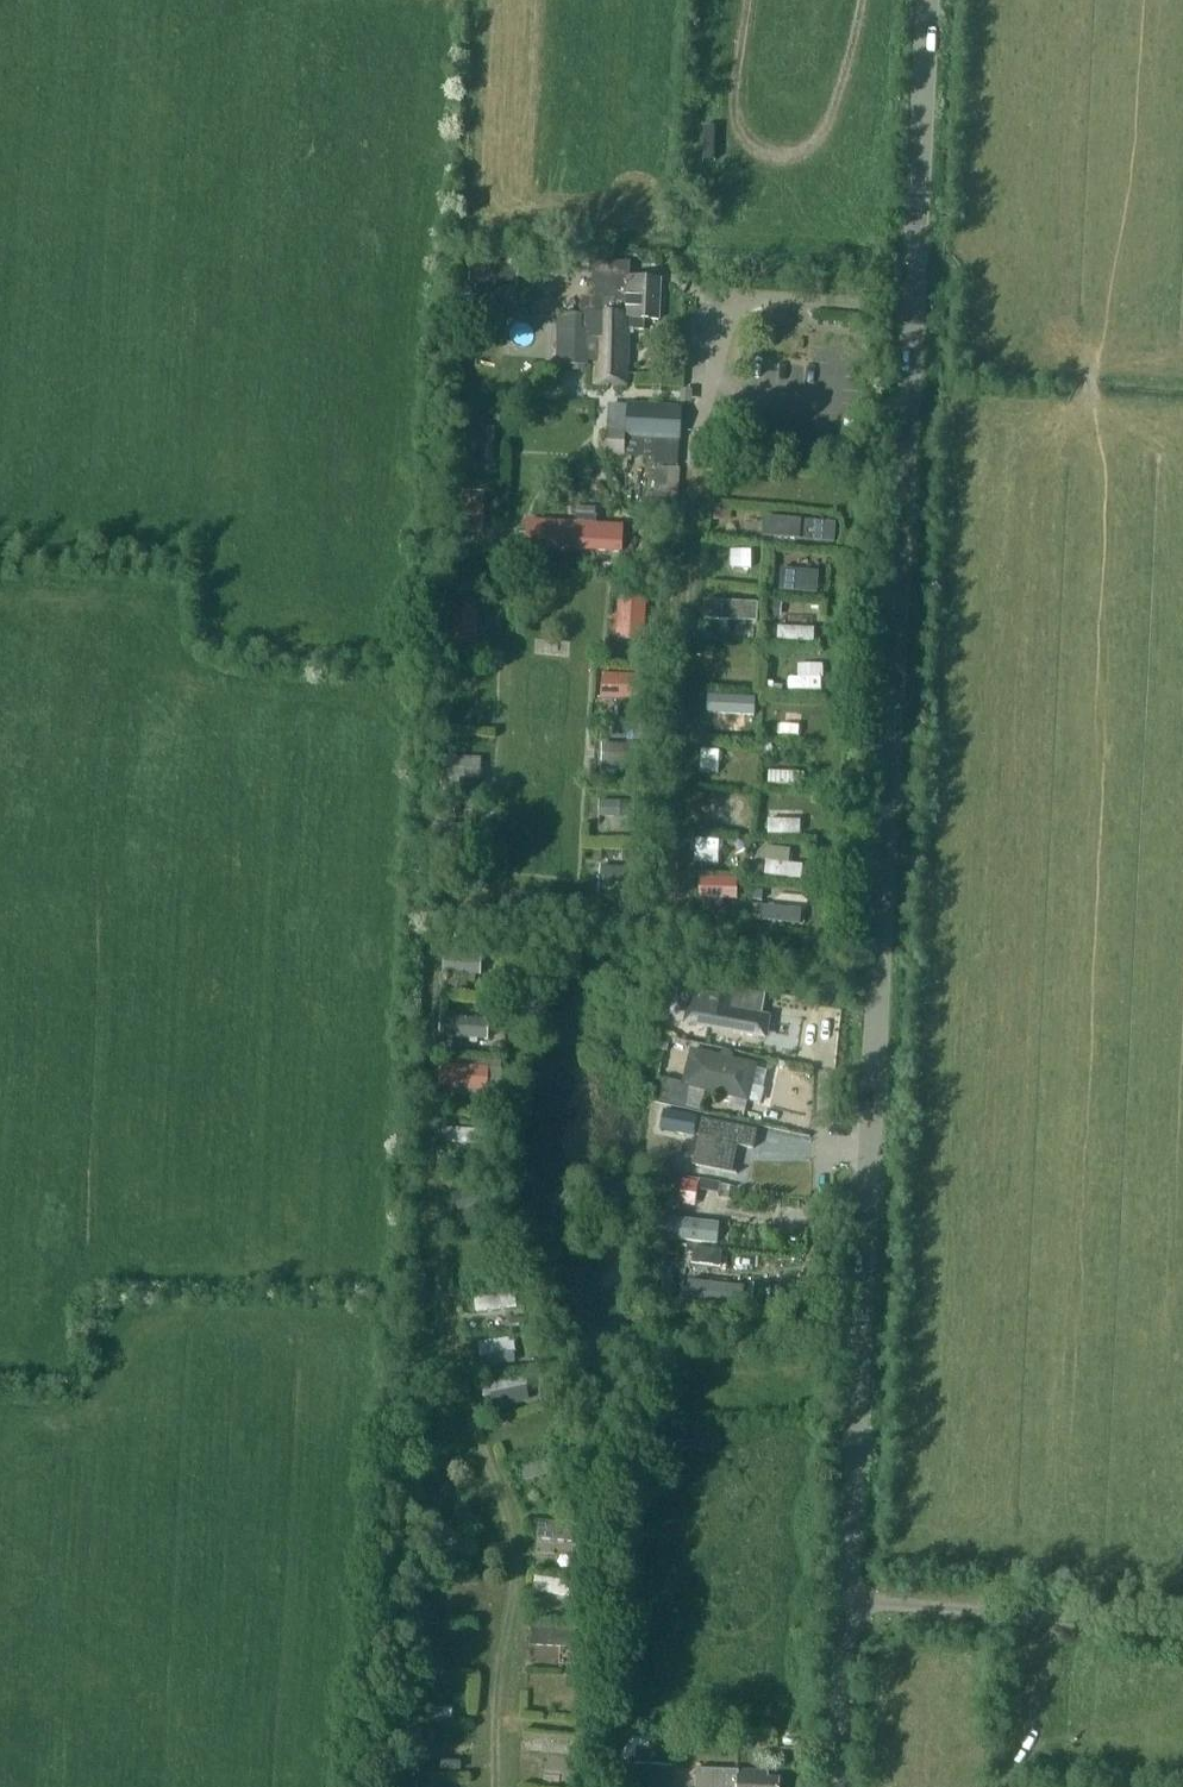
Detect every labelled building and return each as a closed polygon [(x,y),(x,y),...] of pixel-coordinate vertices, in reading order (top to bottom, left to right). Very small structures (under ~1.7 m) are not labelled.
[(471,260),(469,285),(459,284),(458,295),(471,296),(471,294),(487,295),(486,298),(493,299),(493,294),(501,295),(502,286),(517,287),(519,264),(471,260)] [(612,275),(613,261),(590,260),(589,274),(596,274),(612,275)] [(582,296),(581,310),(581,326),(559,325),(558,364),(589,366),(590,338),(595,338),(593,384),(629,385),(631,328),(645,329),(645,318),(660,319),(661,277),(612,275),(596,274),(595,295),(593,295),(593,297),(582,296)] [(680,465),(682,405),(628,403),(627,431),(607,431),(606,456),(655,458),(655,464),(680,465)] [(485,462),(485,427),(466,426),(465,462),(485,462)] [(619,478),(620,463),(609,462),(608,478),(619,478)] [(654,493),(677,495),(679,467),(657,465),(654,493)] [(483,533),(485,493),(463,492),(461,533),(483,533)] [(667,514),(668,501),(653,500),(652,513),(667,514)] [(726,520),(727,509),(714,509),(714,520),(726,520)] [(526,548),(623,552),(625,524),(528,518),(526,548)] [(838,540),(838,519),(763,518),(762,539),(838,540)] [(644,634),(646,594),(620,593),(618,633),(644,634)] [(781,617),(783,602),(766,601),(765,616),(781,617)] [(478,644),(478,606),(449,605),(448,643),(478,644)] [(815,638),(815,626),(780,625),(780,638),(815,638)] [(652,658),(652,644),(638,644),(638,657),(652,658)] [(453,663),(453,647),(442,647),(442,663),(453,663)] [(651,672),(651,660),(634,660),(634,671),(651,672)] [(641,701),(642,676),(603,674),(602,700),(641,701)] [(637,766),(637,745),(602,744),(602,765),(637,766)] [(481,781),(482,758),(443,756),(442,780),(481,781)] [(805,782),(805,771),(769,770),(769,781),(805,782)] [(634,819),(634,802),(600,801),(599,818),(634,819)] [(456,817),(456,802),(441,802),(440,817),(456,817)] [(791,862),(791,846),(766,846),(765,875),(805,876),(805,863),(791,862)] [(645,861),(645,850),(631,850),(631,861),(645,861)] [(763,880),(764,865),(744,863),(743,878),(763,880)] [(630,897),(632,868),(601,866),(599,895),(630,897)] [(699,906),(725,907),(725,897),(739,897),(739,879),(700,878),(699,906)] [(750,916),(797,922),(799,907),(752,901),(750,916)] [(442,973),(481,975),(482,954),(444,952),(442,973)] [(728,1012),(732,990),(668,979),(666,995),(692,999),(688,1023),(765,1036),(768,1019),(728,1012)] [(442,1016),(441,1038),(488,1038),(488,1016),(442,1016)] [(668,1052),(671,1040),(659,1037),(656,1049),(668,1052)] [(691,1049),(684,1083),(666,1079),(661,1098),(686,1104),(690,1089),(750,1102),(759,1064),(691,1049)] [(489,1090),(490,1064),(441,1063),(440,1088),(489,1090)] [(698,1118),(677,1113),(672,1134),(694,1138),(698,1118)] [(704,1167),(737,1174),(738,1172),(732,1171),(738,1145),(754,1148),(758,1130),(703,1118),(699,1137),(714,1140),(709,1167),(704,1166),(704,1167)] [(445,1128),(445,1141),(472,1142),(472,1129),(445,1128)] [(668,1194),(696,1199),(699,1182),(671,1177),(668,1194)] [(658,1235),(718,1245),(721,1222),(661,1212),(658,1235)] [(678,1262),(679,1249),(664,1247),(663,1261),(678,1262)] [(721,1268),(723,1251),(694,1247),(692,1265),(721,1268)] [(690,1281),(688,1301),(743,1307),(745,1287),(690,1281)] [(518,1307),(517,1291),(476,1294),(477,1310),(518,1307)] [(516,1337),(480,1338),(480,1354),(516,1353),(516,1337)] [(494,1415),(534,1401),(524,1371),(484,1385),(494,1415)] [(557,1458),(523,1463),(525,1477),(559,1473),(557,1458)] [(538,1520),(537,1536),(563,1537),(564,1520),(538,1520)] [(579,1595),(580,1579),(535,1577),(534,1592),(579,1595)] [(519,1753),(575,1754),(575,1737),(520,1736),(519,1753)] [(423,1768),(464,1769),(465,1754),(424,1754),(423,1768)] [(519,1783),(542,1786),(546,1759),(522,1756),(519,1783)] [(675,1766),(618,1763),(616,1786),(674,1786),(675,1766)] [(723,1770),(699,1768),(698,1786),(782,1786),(783,1779),(772,1778),(772,1772),(723,1770)]
